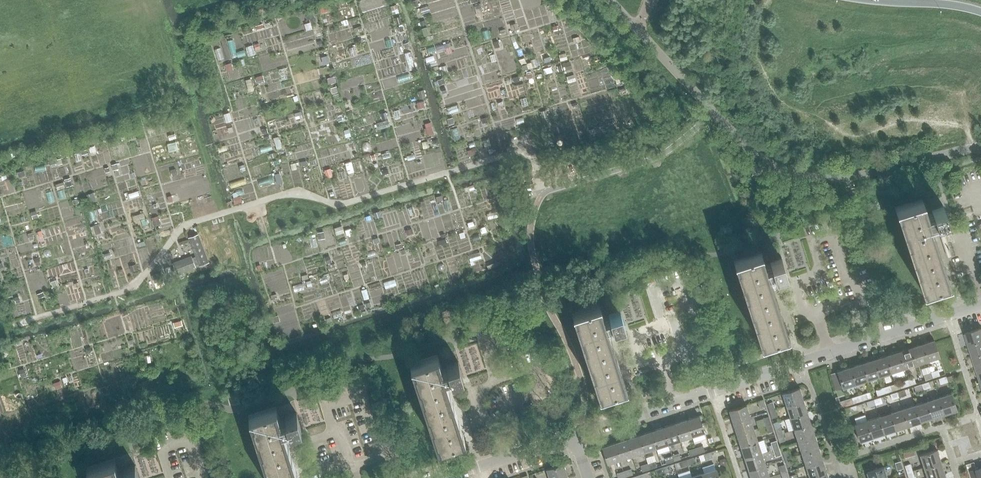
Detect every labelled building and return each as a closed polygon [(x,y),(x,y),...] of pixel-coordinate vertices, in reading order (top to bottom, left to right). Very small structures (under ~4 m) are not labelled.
[(310,22),(304,24),(306,31),(312,29),(310,22)] [(355,47),(349,48),(351,56),(357,55),(355,47)] [(153,128),(147,130),(149,136),(155,135),(153,128)] [(483,141),(485,147),(491,145),(489,139),(483,141)] [(57,160),(58,165),(68,162),(66,157),(61,158),(61,159),(57,160)] [(325,172),(326,178),(333,176),(331,170),(325,172)] [(921,290),(948,281),(947,277),(931,226),(930,222),(946,217),(942,204),(936,207),(931,208),(931,207),(930,206),(925,208),(922,199),(922,198),(894,207),(921,290)] [(334,228),(336,235),(343,232),(341,226),(334,228)] [(197,234),(188,238),(195,256),(173,265),(177,274),(208,262),(197,234)] [(768,275),(785,269),(781,257),(769,260),(770,263),(765,264),(760,250),(733,259),(759,342),(787,333),(786,329),(769,278),(768,275)] [(323,275),(324,277),(319,279),(320,283),(328,280),(326,274),(323,275)] [(158,278),(150,280),(153,288),(161,286),(158,278)] [(598,394),(625,385),(606,327),(623,321),(619,309),(607,312),(608,315),(603,317),(599,302),(571,311),(598,394)] [(964,333),(968,346),(980,341),(980,328),(964,333)] [(934,339),(921,343),(927,361),(940,357),(934,339)] [(980,355),(980,341),(968,346),(971,358),(980,355)] [(915,365),(927,361),(921,343),(909,347),(915,365)] [(903,369),(915,365),(909,347),(897,350),(903,369)] [(891,372),(903,369),(897,350),(885,354),(891,372)] [(436,446),(464,437),(445,379),(462,373),(458,361),(446,364),(445,363),(445,362),(443,361),(442,360),(440,360),(439,361),(437,354),(409,363),(436,446)] [(879,376),(891,372),(885,354),(873,358),(879,376)] [(980,368),(980,355),(971,358),(975,370),(980,368)] [(867,380),(879,376),(873,358),(861,362),(867,380)] [(855,384),(867,380),(861,362),(849,366),(855,384)] [(843,388),(855,384),(849,366),(837,370),(843,388)] [(938,370),(931,372),(932,378),(939,375),(938,370)] [(932,378),(931,372),(923,374),(925,380),(932,378)] [(946,377),(946,376),(938,378),(940,384),(953,380),(951,375),(946,377)] [(908,385),(920,381),(918,376),(907,380),(908,385)] [(133,381),(127,383),(129,389),(135,387),(133,381)] [(884,393),(896,389),(895,384),(883,388),(884,393)] [(916,392),(923,390),(921,384),(914,386),(916,392)] [(782,393),(786,405),(804,400),(800,387),(782,393)] [(884,393),(883,388),(871,392),(872,397),(884,393)] [(866,393),(859,395),(861,401),(868,399),(866,393)] [(957,411),(951,393),(939,397),(944,415),(957,411)] [(861,401),(859,395),(846,399),(848,405),(861,401)] [(944,415),(939,397),(927,401),(932,419),(944,415)] [(786,405),(790,417),(807,412),(804,400),(786,405)] [(927,401),(915,405),(920,423),(932,419),(927,401)] [(769,411),(775,409),(772,402),(767,404),(769,411)] [(729,410),(733,422),(750,417),(746,404),(729,410)] [(848,407),(850,413),(858,410),(856,405),(848,407)] [(908,426),(920,423),(915,405),(903,408),(908,426)] [(248,415),(268,477),(299,477),(283,431),(300,425),(296,413),(285,416),(284,415),(283,414),(282,413),(281,412),(279,412),(278,413),(276,406),(248,415)] [(908,426),(903,408),(891,412),(896,430),(908,426)] [(775,409),(769,411),(772,418),(777,416),(775,409)] [(811,424),(807,412),(790,417),(794,429),(811,424)] [(896,430),(891,412),(879,416),(884,434),(896,430)] [(705,432),(699,415),(687,419),(692,436),(705,432)] [(884,434),(879,416),(867,420),(872,438),(884,434)] [(754,429),(750,417),(733,422),(737,434),(754,429)] [(692,436),(687,419),(675,423),(680,440),(692,436)] [(872,438),(867,420),(854,424),(860,442),(872,438)] [(675,423),(663,427),(668,444),(680,440),(675,423)] [(815,436),(811,424),(794,429),(798,441),(815,436)] [(663,427),(651,431),(656,448),(668,444),(663,427)] [(758,441),(754,429),(737,434),(741,446),(758,441)] [(651,431),(639,435),(644,452),(656,448),(651,431)] [(639,435),(627,438),(632,456),(644,452),(639,435)] [(819,448),(815,436),(798,441),(802,453),(819,448)] [(627,438),(615,442),(620,460),(632,456),(627,438)] [(762,453),(758,441),(741,446),(745,458),(762,453)] [(615,442),(602,446),(608,464),(620,460),(615,442)] [(703,445),(696,448),(698,454),(705,451),(703,445)] [(698,454),(696,448),(688,450),(690,456),(698,454)] [(823,460),(819,448),(802,453),(806,465),(823,460)] [(919,455),(923,467),(942,461),(937,449),(919,455)] [(713,457),(711,452),(703,454),(705,460),(713,457)] [(766,465),(762,453),(745,458),(748,470),(766,465)] [(674,461),(672,455),(664,458),(666,464),(674,461)] [(139,477),(135,465),(123,468),(123,467),(122,466),(120,465),(119,464),(118,464),(116,465),(114,458),(87,467),(90,477),(137,477),(139,477)] [(806,465),(809,477),(827,472),(823,460),(806,465)] [(655,461),(648,463),(650,469),(657,467),(655,461)] [(900,461),(894,462),(897,470),(903,468),(900,461)] [(927,477),(931,477),(945,473),(942,461),(923,467),(927,477)] [(549,477),(561,477),(568,476),(564,463),(546,469),(549,477)] [(650,469),(648,463),(640,466),(642,471),(650,469)] [(751,477),(765,477),(770,477),(766,465),(748,470),(751,477)] [(867,477),(887,477),(883,466),(865,472),(867,477)] [(664,473),(663,467),(655,470),(657,475),(664,473)] [(706,477),(720,477),(717,468),(704,472),(706,477)] [(633,474),(631,469),(624,471),(626,477),(633,474)] [(976,470),(970,472),(972,477),(979,477),(976,470)]
